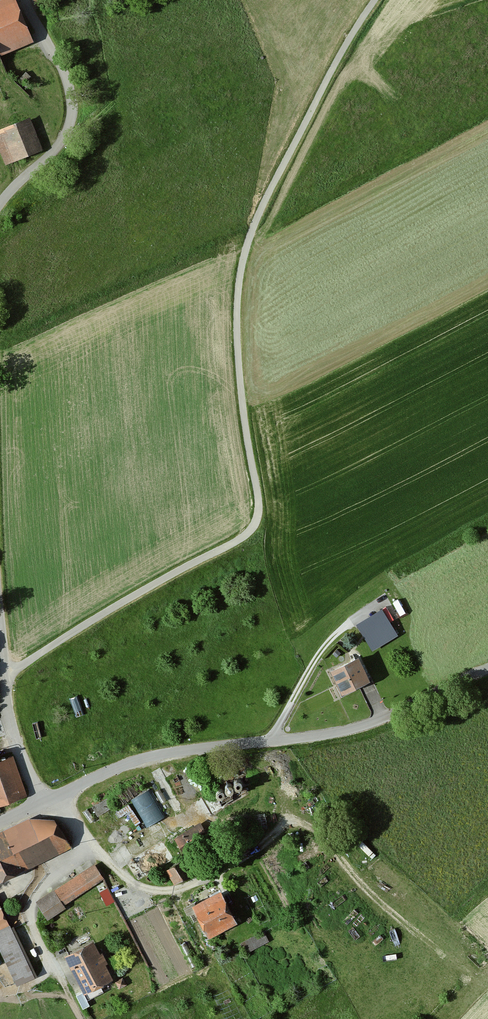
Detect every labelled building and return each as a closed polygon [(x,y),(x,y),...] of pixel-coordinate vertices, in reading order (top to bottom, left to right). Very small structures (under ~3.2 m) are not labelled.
[(11,0),(2,0),(0,1),(0,57),(31,43),(11,0)] [(26,119),(0,130),(0,158),(4,167),(40,151),(26,119)] [(385,621),(377,626),(378,628),(363,637),(370,650),(397,636),(391,625),(389,627),(385,621)] [(365,683),(354,659),(325,672),(336,696),(365,683)] [(10,758),(0,761),(0,802),(21,796),(10,758)] [(153,787),(132,797),(146,826),(167,816),(153,787)] [(110,797),(93,803),(96,813),(113,807),(110,797)] [(200,820),(212,815),(204,797),(192,802),(200,820)] [(24,819),(0,830),(0,877),(21,868),(22,870),(34,864),(41,861),(67,849),(54,822),(24,819)] [(179,859),(163,870),(171,882),(187,872),(179,859)] [(104,877),(95,862),(37,899),(49,918),(66,907),(63,903),(104,877)] [(109,885),(100,890),(107,904),(116,899),(109,885)] [(233,922),(217,891),(192,903),(190,901),(178,907),(186,923),(194,919),(203,937),(233,922)] [(0,902),(0,958),(12,984),(33,974),(12,928),(4,911),(0,902)] [(263,930),(246,939),(251,949),(268,940),(263,930)] [(96,954),(89,941),(60,956),(80,993),(109,979),(102,966),(105,964),(99,953),(96,954)]
